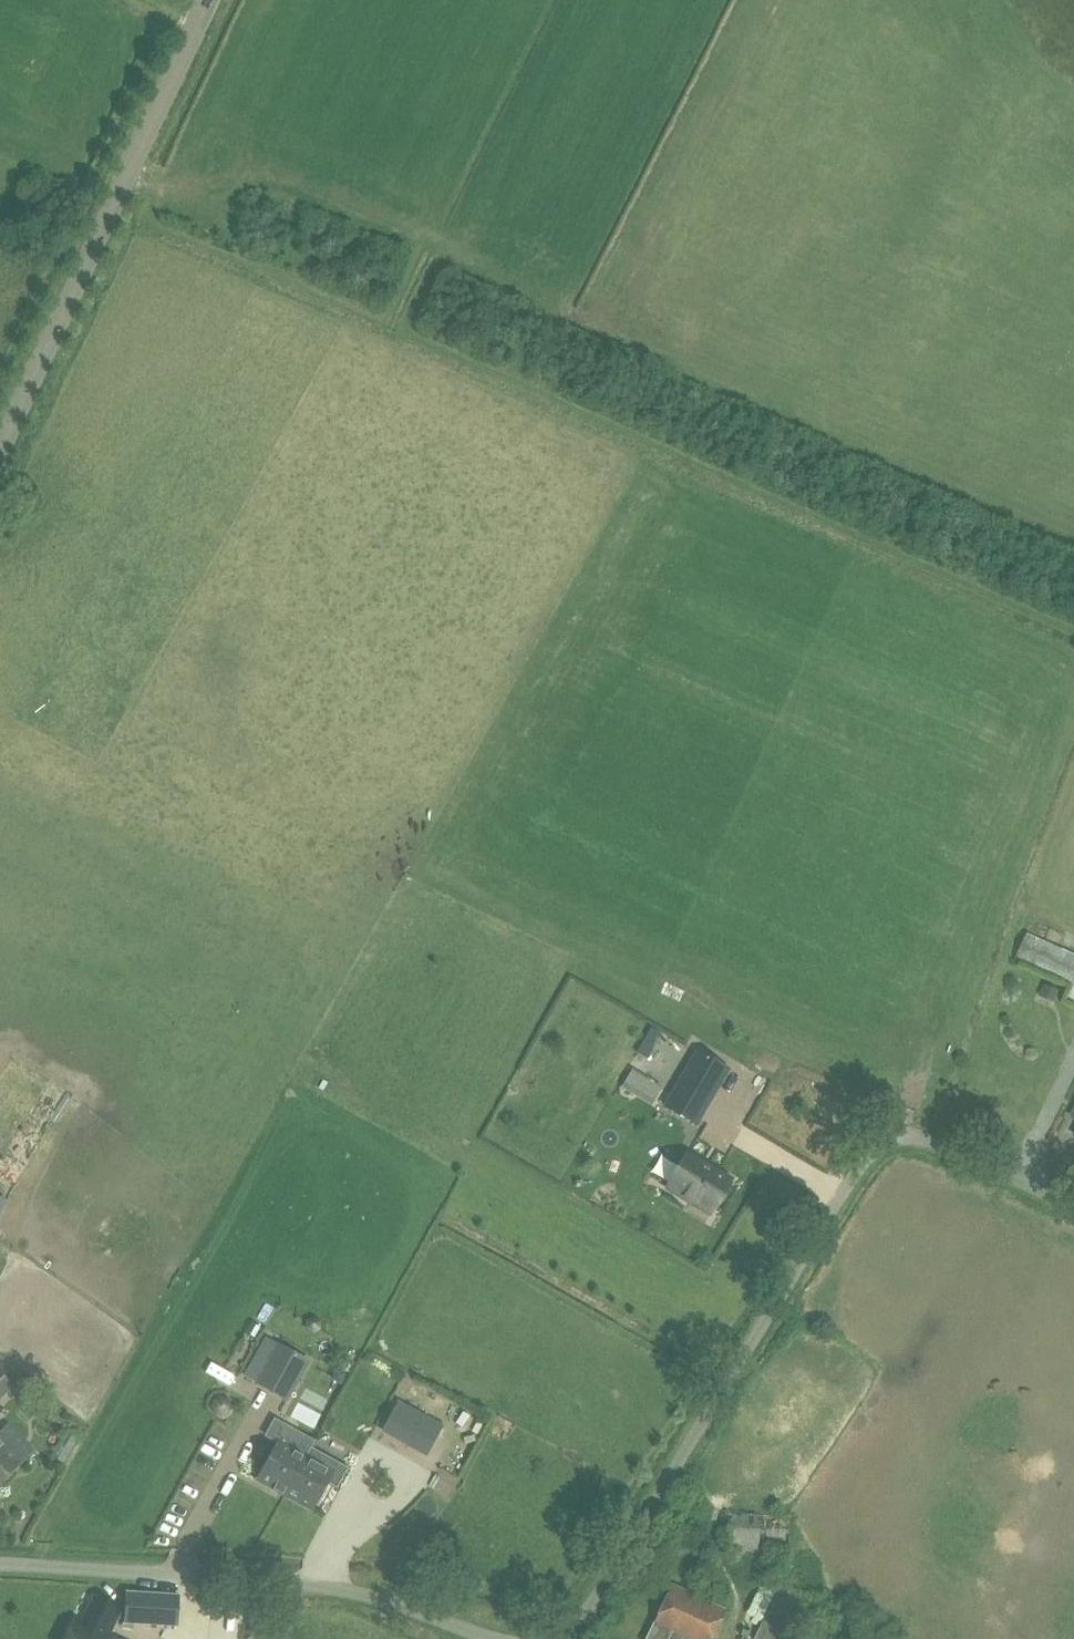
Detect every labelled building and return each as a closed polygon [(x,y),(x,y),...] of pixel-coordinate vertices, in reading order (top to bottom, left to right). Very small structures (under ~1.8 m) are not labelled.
[(1073,986),(1073,954),(1028,933),(1016,959),(1073,986)] [(698,1051),(665,1107),(694,1124),(727,1069),(698,1051)] [(632,1069),(625,1082),(654,1099),(662,1086),(632,1069)] [(715,1206),(730,1181),(686,1155),(667,1187),(690,1200),(694,1193),(715,1206)] [(633,1183),(630,1197),(648,1200),(651,1187),(633,1183)] [(319,1329),(319,1323),(313,1319),(307,1323),(307,1329),(313,1333),(319,1329)] [(257,1383),(286,1400),(307,1361),(278,1344),(257,1383)] [(14,1385),(0,1372),(0,1398),(14,1385)] [(441,1427),(398,1404),(383,1429),(426,1453),(441,1427)] [(456,1433),(446,1441),(456,1456),(467,1449),(456,1433)] [(283,1493),(284,1494),(305,1457),(311,1447),(314,1441),(300,1434),(291,1449),(278,1442),(257,1479),(273,1488),(272,1490),(282,1495),(283,1493)] [(21,1461),(0,1440),(0,1482),(21,1461)] [(348,1468),(311,1447),(305,1457),(284,1494),(312,1509),(326,1483),(337,1488),(348,1468)] [(725,1553),(790,1554),(789,1515),(727,1513),(725,1553)] [(817,1601),(783,1583),(752,1638),(797,1638),(817,1601)] [(670,1633),(683,1638),(711,1638),(725,1610),(673,1585),(647,1638),(667,1638),(670,1633)] [(130,1623),(178,1626),(180,1593),(126,1590),(124,1622),(130,1623)] [(121,1608),(93,1595),(81,1621),(76,1618),(66,1638),(119,1638),(108,1634),(121,1608)]
